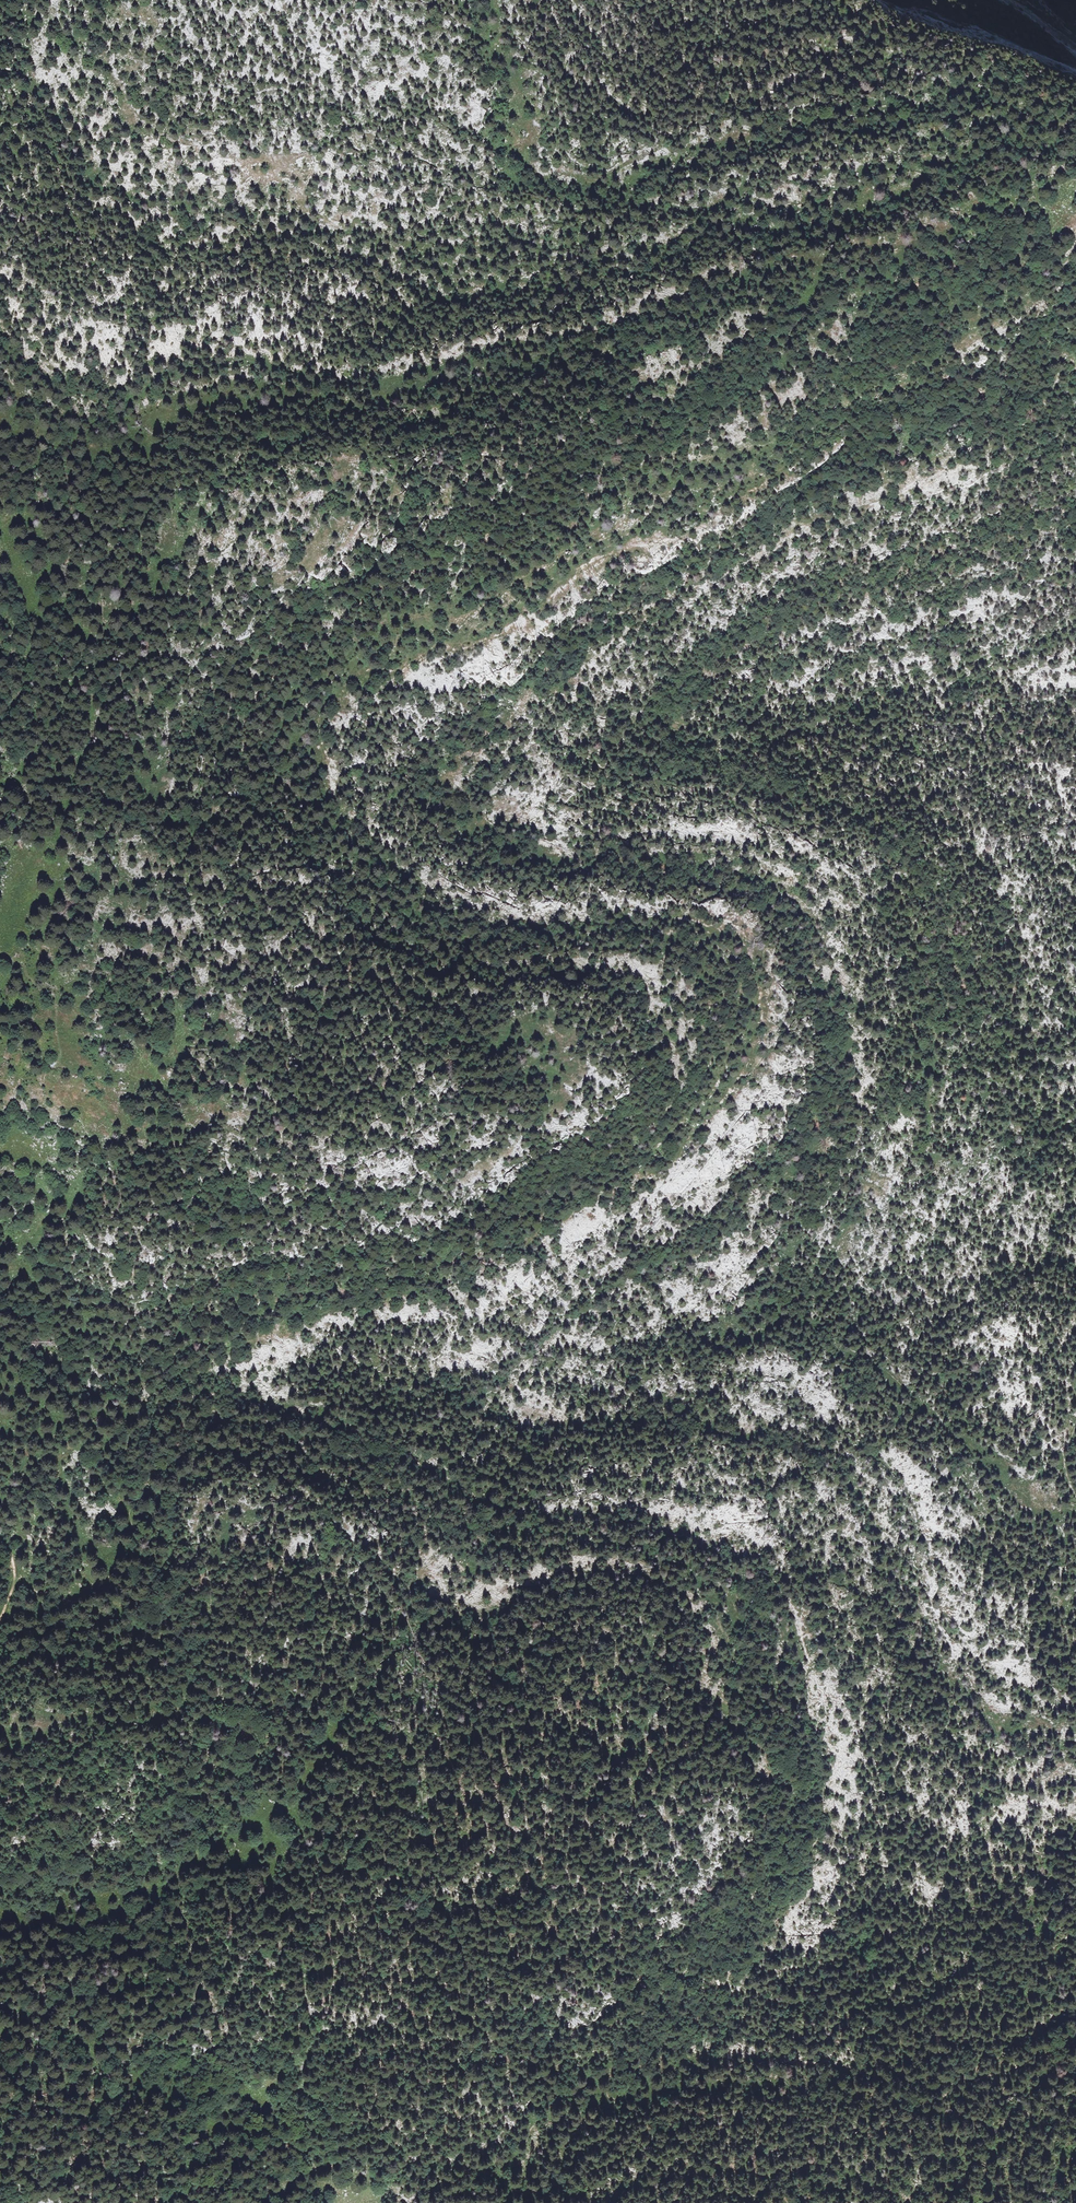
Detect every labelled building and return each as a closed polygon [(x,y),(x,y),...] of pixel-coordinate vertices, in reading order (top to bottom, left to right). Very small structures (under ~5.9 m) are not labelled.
[(90,1090),(81,1087),(78,1095),(87,1099),(90,1090)]
